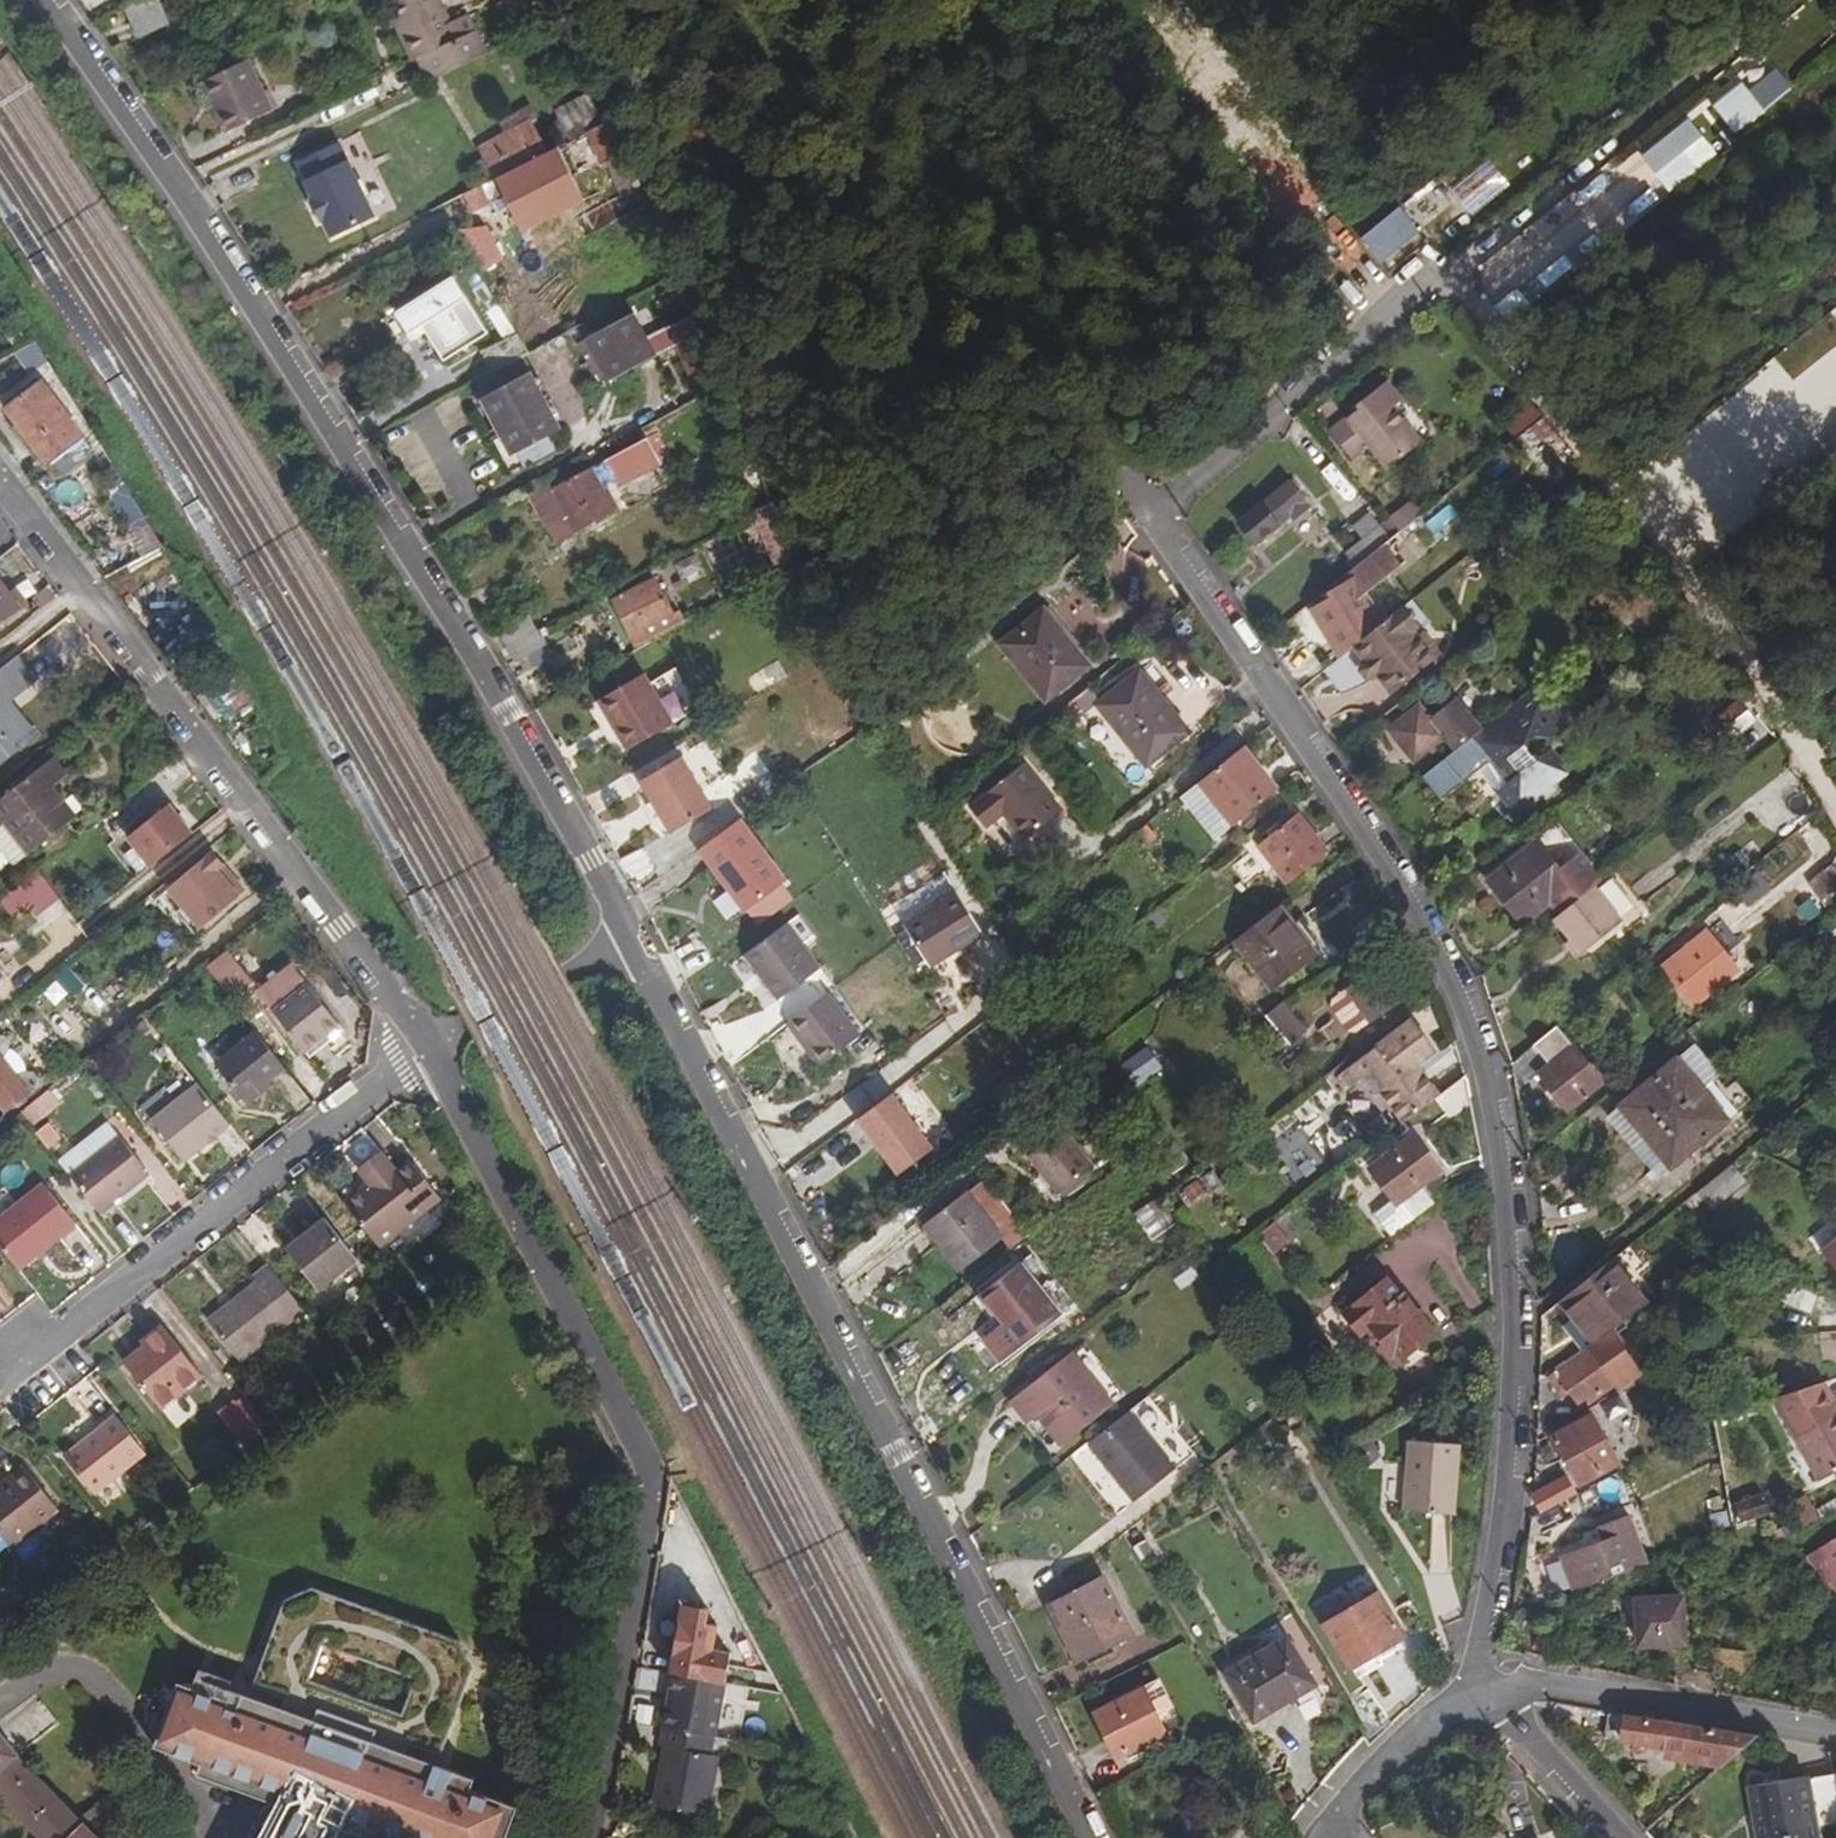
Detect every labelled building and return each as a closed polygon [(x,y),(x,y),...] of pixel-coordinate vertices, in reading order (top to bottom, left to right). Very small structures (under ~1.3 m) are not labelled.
[(131,19),(161,7),(159,0),(137,0),(125,5),(131,19)] [(480,52),(462,14),(446,21),(436,0),(389,0),(382,3),(408,60),(411,58),(421,80),(480,52)] [(168,22),(161,7),(131,19),(137,34),(168,22)] [(239,59),(202,78),(212,97),(204,101),(219,131),(264,110),(239,59)] [(212,97),(202,78),(194,82),(204,101),(212,97)] [(1706,104),(1732,140),(1763,118),(1737,82),(1706,104)] [(564,142),(612,119),(598,86),(567,101),(569,103),(554,111),(558,121),(551,125),(561,144),(564,142)] [(1665,193),(1713,151),(1683,117),(1635,159),(1665,193)] [(636,179),(612,119),(564,142),(572,159),(568,161),(575,174),(606,158),(619,188),(636,179)] [(375,215),(336,141),(295,161),(305,178),(302,181),(311,197),(308,199),(320,221),(322,219),(332,237),(375,215)] [(561,183),(547,151),(492,178),(509,209),(561,183)] [(1465,214),(1506,186),(1488,160),(1447,188),(1465,214)] [(1438,242),(1465,214),(1428,179),(1401,207),(1438,242)] [(460,194),(469,214),(485,206),(476,187),(460,194)] [(1360,239),(1380,263),(1418,231),(1398,206),(1360,239)] [(481,221),(453,234),(474,275),(502,261),(481,221)] [(487,332),(453,275),(395,309),(408,331),(427,319),(431,325),(426,329),(445,357),(487,332)] [(1532,305),(1521,290),(1495,311),(1507,326),(1532,305)] [(692,318),(667,325),(643,337),(630,314),(584,337),(606,380),(675,344),(699,397),(722,385),(692,318)] [(559,429),(519,354),(495,368),(476,378),(523,464),(552,448),(546,437),(559,429)] [(24,430),(49,463),(83,436),(40,381),(6,407),(17,422),(13,426),(18,434),(24,430)] [(1386,383),(1379,388),(1394,408),(1402,402),(1386,383)] [(1394,408),(1379,388),(1357,405),(1360,411),(1332,433),(1354,460),(1371,448),(1388,469),(1422,443),(1394,408)] [(1545,416),(1521,435),(1532,450),(1557,431),(1545,416)] [(646,438),(596,465),(591,456),(527,490),(541,519),(560,509),(572,531),(618,507),(609,489),(659,463),(646,438)] [(754,511),(773,503),(748,446),(728,454),(750,505),(754,511)] [(1558,483),(1583,464),(1572,450),(1548,470),(1558,483)] [(1330,491),(1341,484),(1322,454),(1311,462),(1330,491)] [(1311,506),(1292,481),(1241,522),(1256,542),(1302,506),(1306,510),(1311,506)] [(758,567),(763,575),(793,557),(773,503),(754,511),(751,513),(772,560),(758,567)] [(739,520),(751,513),(754,511),(750,505),(736,514),(739,520)] [(1410,506),(1386,526),(1391,533),(1416,514),(1410,506)] [(553,541),(572,531),(560,509),(541,519),(553,541)] [(136,559),(163,545),(149,522),(122,536),(136,559)] [(738,530),(744,543),(754,537),(749,524),(738,530)] [(1391,533),(1386,526),(1349,555),(1358,566),(1388,542),(1394,537),(1391,533)] [(1388,542),(1401,559),(1406,555),(1394,537),(1388,542)] [(1334,596),(1315,608),(1349,651),(1356,645),(1389,618),(1365,587),(1401,559),(1388,542),(1358,566),(1348,574),(1352,578),(1332,592),(1334,596)] [(154,562),(159,570),(167,567),(161,559),(154,562)] [(164,579),(159,570),(154,562),(153,560),(133,573),(144,591),(164,579)] [(673,614),(655,577),(612,600),(636,646),(685,619),(680,610),(673,614)] [(29,603),(15,587),(8,592),(0,582),(0,626),(29,603)] [(44,608),(59,596),(51,585),(36,597),(44,608)] [(1418,637),(1424,632),(1432,625),(1412,600),(1397,612),(1418,637)] [(1052,603),(1046,608),(1075,647),(1081,642),(1052,603)] [(1075,647),(1046,608),(1002,643),(1047,697),(1088,664),(1075,647)] [(1389,618),(1356,645),(1366,658),(1363,667),(1370,675),(1376,676),(1380,675),(1392,690),(1439,652),(1424,632),(1418,637),(1397,612),(1389,618)] [(500,630),(507,646),(536,630),(528,615),(500,630)] [(536,630),(507,646),(515,661),(544,645),(536,630)] [(19,656),(0,670),(0,764),(19,750),(16,743),(34,728),(12,702),(38,681),(19,656)] [(777,659),(744,677),(754,694),(786,675),(777,659)] [(1190,732),(1141,672),(1100,705),(1148,765),(1190,732)] [(672,722),(643,673),(598,700),(627,748),(672,722)] [(754,694),(744,677),(735,682),(745,699),(754,694)] [(1456,749),(1424,774),(1443,797),(1482,768),(1521,816),(1556,789),(1553,783),(1568,771),(1560,764),(1561,755),(1554,746),(1545,754),(1536,755),(1533,748),(1534,740),(1541,735),(1555,735),(1564,728),(1565,710),(1558,704),(1545,705),(1544,692),(1538,685),(1482,728),(1456,749)] [(1456,749),(1482,728),(1460,698),(1432,720),(1420,706),(1391,730),(1416,760),(1447,737),(1456,749)] [(1737,702),(1713,717),(1725,735),(1749,720),(1737,702)] [(1279,788),(1245,746),(1183,796),(1217,838),(1279,788)] [(682,756),(639,780),(651,800),(660,815),(669,831),(711,807),(682,756)] [(75,816),(52,785),(65,774),(52,757),(0,798),(0,815),(5,822),(0,826),(0,841),(17,862),(75,816)] [(1025,838),(1063,808),(1024,760),(970,805),(987,826),(1003,813),(1025,838)] [(660,815),(651,800),(645,804),(654,819),(660,815)] [(149,864),(190,831),(167,801),(125,834),(149,864)] [(1328,852),(1298,813),(1260,843),(1290,882),(1328,852)] [(743,816),(700,847),(745,909),(785,879),(743,816)] [(1552,899),(1562,912),(1596,886),(1605,878),(1583,851),(1562,867),(1541,841),(1493,879),(1526,920),(1552,899)] [(223,866),(211,850),(167,885),(182,904),(174,910),(192,933),(244,893),(227,871),(220,877),(216,871),(223,866)] [(1833,865),(1810,884),(1823,900),(1835,890),(1835,868),(1833,865)] [(227,871),(223,866),(216,871),(220,877),(227,871)] [(14,888),(23,899),(32,910),(55,892),(38,869),(14,888)] [(985,933),(945,872),(893,905),(932,967),(985,933)] [(1766,890),(1754,875),(1739,888),(1751,902),(1766,890)] [(1623,921),(1596,886),(1562,912),(1555,918),(1572,939),(1582,953),(1623,921)] [(14,888),(14,887),(3,897),(12,908),(23,899),(14,888)] [(779,887),(742,912),(753,928),(790,902),(779,887)] [(1279,906),(1236,939),(1273,987),(1321,949),(1298,920),(1292,923),(1279,906)] [(820,967),(788,924),(747,954),(779,997),(820,967)] [(1578,957),(1582,953),(1572,939),(1567,943),(1578,957)] [(1676,993),(1689,1008),(1736,970),(1724,956),(1700,975),(1691,965),(1697,960),(1689,947),(1662,970),(1678,991),(1676,993)] [(230,1004),(250,988),(222,952),(201,969),(230,1004)] [(56,980),(76,997),(88,983),(68,966),(56,980)] [(335,1025),(290,968),(256,995),(301,1053),(335,1025)] [(1399,1001),(1375,969),(1349,989),(1373,1020),(1399,1001)] [(1357,1033),(1373,1020),(1349,989),(1333,1000),(1332,1008),(1349,1031),(1357,1033)] [(828,993),(789,1021),(801,1036),(797,1038),(818,1066),(861,1037),(828,993)] [(1282,1003),(1266,1015),(1289,1046),(1305,1033),(1282,1003)] [(1413,1018),(1349,1068),(1359,1081),(1365,1076),(1379,1094),(1382,1091),(1405,1122),(1436,1099),(1441,1095),(1417,1063),(1436,1049),(1413,1018)] [(1603,1082),(1559,1025),(1538,1042),(1553,1061),(1539,1074),(1568,1111),(1603,1082)] [(0,1035),(0,1105),(4,1110),(34,1086),(36,1078),(32,1072),(24,1071),(7,1051),(9,1042),(2,1034),(0,1035)] [(281,1069),(254,1035),(214,1068),(241,1102),(266,1082),(281,1069)] [(1702,1089),(1678,1060),(1612,1115),(1662,1174),(1736,1112),(1711,1081),(1702,1089)] [(1359,1081),(1349,1068),(1341,1074),(1351,1087),(1359,1081)] [(1472,1103),(1467,1076),(1441,1095),(1436,1099),(1452,1118),(1472,1103)] [(266,1082),(241,1102),(246,1107),(271,1088),(266,1082)] [(228,1127),(197,1088),(153,1124),(183,1161),(228,1127)] [(935,1147),(892,1090),(857,1116),(900,1173),(935,1147)] [(104,1128),(59,1164),(68,1176),(113,1140),(104,1128)] [(1088,1172),(1060,1134),(1025,1160),(1055,1198),(1088,1172)] [(1395,1200),(1378,1214),(1395,1236),(1417,1219),(1403,1199),(1416,1189),(1422,1185),(1441,1170),(1415,1135),(1371,1168),(1395,1200)] [(113,1140),(68,1176),(97,1213),(114,1200),(147,1174),(117,1137),(113,1140)] [(359,1178),(380,1161),(375,1155),(355,1173),(359,1178)] [(341,1207),(376,1251),(436,1202),(407,1164),(392,1176),(380,1161),(359,1178),(366,1187),(341,1207)] [(1747,1181),(1733,1164),(1699,1192),(1711,1208),(1747,1181)] [(0,1217),(0,1249),(16,1270),(71,1225),(41,1185),(0,1217)] [(1403,1199),(1417,1219),(1437,1204),(1422,1185),(1403,1199)] [(1002,1236),(968,1192),(926,1224),(961,1268),(1002,1236)] [(1158,1199),(1131,1211),(1145,1244),(1172,1232),(1158,1199)] [(97,1213),(101,1218),(117,1205),(114,1200),(97,1213)] [(1280,1217),(1272,1222),(1288,1243),(1296,1237),(1280,1217)] [(315,1295),(353,1264),(320,1225),(284,1254),(315,1295)] [(1823,1251),(1835,1268),(1835,1241),(1823,1251)] [(1194,1267),(1185,1254),(1170,1266),(1180,1276),(1194,1267)] [(1613,1330),(1648,1305),(1613,1260),(1562,1301),(1593,1343),(1608,1333),(1613,1330)] [(1061,1314),(1023,1265),(983,1294),(1005,1324),(987,1338),(1004,1359),(1061,1314)] [(238,1365),(301,1315),(263,1269),(249,1280),(253,1286),(206,1325),(238,1365)] [(1431,1333),(1389,1280),(1347,1313),(1361,1330),(1369,1324),(1392,1355),(1397,1351),(1401,1355),(1431,1333)] [(1815,1313),(1822,1295),(1788,1280),(1780,1297),(1815,1313)] [(151,1360),(131,1376),(159,1412),(201,1380),(160,1328),(139,1344),(142,1348),(151,1360)] [(1593,1343),(1592,1344),(1593,1347),(1550,1377),(1565,1400),(1574,1393),(1585,1407),(1619,1383),(1623,1389),(1644,1374),(1613,1330),(1608,1333),(1593,1343)] [(1081,1346),(1072,1353),(1112,1405),(1121,1398),(1081,1346)] [(122,1363),(131,1376),(151,1360),(142,1348),(122,1363)] [(1112,1405),(1072,1353),(1014,1399),(1032,1421),(1042,1414),(1066,1443),(1112,1405)] [(1825,1382),(1774,1399),(1822,1479),(1835,1471),(1835,1400),(1825,1382)] [(238,1444),(265,1426),(241,1389),(214,1407),(238,1444)] [(1150,1394),(1089,1442),(1136,1500),(1194,1454),(1150,1394)] [(97,1433),(113,1419),(108,1414),(91,1427),(97,1433)] [(1621,1461),(1595,1414),(1555,1436),(1580,1484),(1621,1461)] [(142,1456),(113,1419),(97,1433),(61,1459),(91,1498),(142,1456)] [(1460,1444),(1409,1439),(1403,1510),(1454,1513),(1460,1444)] [(0,1491),(0,1533),(11,1547),(58,1512),(22,1467),(8,1478),(12,1481),(0,1491)] [(12,1481),(8,1478),(0,1484),(0,1491),(12,1481)] [(1534,1495),(1532,1519),(1568,1499),(1560,1482),(1534,1495)] [(1770,1517),(1768,1501),(1738,1506),(1741,1523),(1770,1517)] [(1564,1557),(1575,1592),(1649,1564),(1631,1516),(1601,1527),(1606,1541),(1564,1557)] [(1805,1554),(1835,1587),(1835,1535),(1805,1554)] [(1133,1635),(1103,1576),(1050,1604),(1080,1662),(1133,1635)] [(339,1830),(361,1837),(504,1837),(515,1812),(467,1794),(472,1784),(402,1757),(405,1747),(440,1760),(474,1673),(461,1646),(365,1609),(314,1588),(284,1602),(252,1688),(287,1702),(283,1711),(229,1690),(226,1701),(179,1684),(154,1748),(201,1766),(195,1779),(274,1814),(261,1837),(335,1837),(339,1830)] [(1327,1624),(1352,1667),(1372,1655),(1404,1636),(1379,1593),(1327,1624)] [(1685,1640),(1683,1596),(1639,1599),(1644,1643),(1685,1640)] [(725,1682),(730,1653),(713,1649),(717,1626),(705,1624),(708,1609),(682,1604),(670,1672),(672,1672),(672,1673),(725,1682)] [(1315,1685),(1288,1638),(1229,1673),(1256,1719),(1315,1685)] [(1743,1674),(1747,1654),(1720,1650),(1718,1670),(1743,1674)] [(1372,1655),(1352,1667),(1360,1678),(1380,1667),(1372,1655)] [(660,1706),(656,1725),(662,1726),(715,1736),(725,1682),(672,1673),(666,1707),(660,1706)] [(1167,1732),(1145,1688),(1096,1713),(1118,1757),(1167,1732)] [(1722,1767),(1758,1737),(1610,1711),(1605,1738),(1666,1749),(1665,1757),(1722,1767)] [(665,1746),(655,1803),(720,1815),(734,1739),(715,1736),(662,1726),(659,1744),(665,1746)] [(20,1756),(1,1732),(0,1733),(0,1772),(20,1756)] [(0,1772),(0,1799),(29,1830),(63,1801),(20,1756),(0,1772)] [(1807,1779),(1753,1788),(1759,1826),(1755,1827),(1756,1837),(1761,1837),(1819,1837),(1817,1825),(1814,1826),(1812,1818),(1835,1814),(1835,1778),(1807,1783),(1807,1779)] [(37,1837),(72,1837),(87,1825),(119,1797),(113,1791),(96,1805),(94,1810),(82,1820),(63,1801),(29,1830),(37,1837)] [(133,1811),(151,1833),(164,1824),(146,1801),(133,1811)] [(87,1825),(72,1837),(100,1837),(87,1825)]
